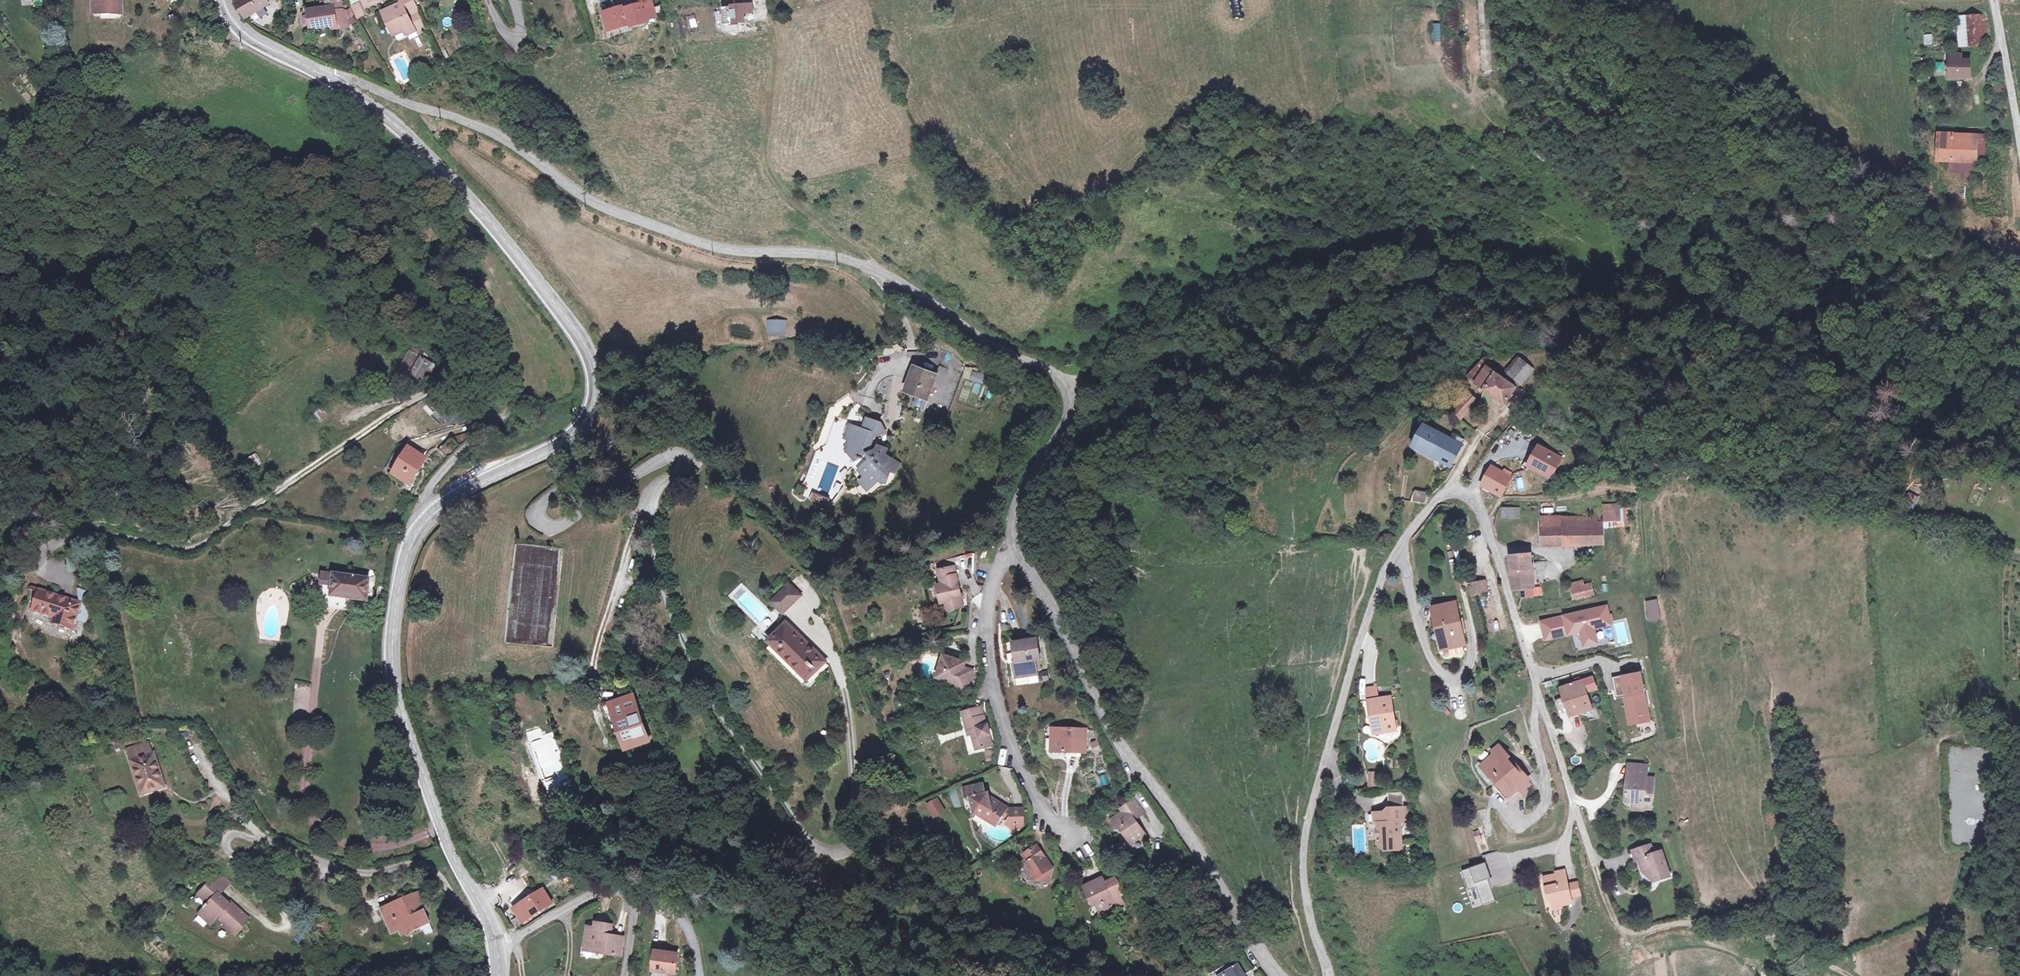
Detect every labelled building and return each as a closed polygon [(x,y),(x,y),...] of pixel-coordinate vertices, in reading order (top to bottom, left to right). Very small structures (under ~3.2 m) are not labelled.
[(98,14),(93,9),(93,0),(90,0),(90,14),(98,14)] [(119,10),(119,0),(93,0),(93,9),(98,14),(109,13),(109,10),(119,10)] [(269,2),(268,0),(237,0),(246,16),(248,15),(248,14),(266,4),(269,2)] [(325,8),(305,10),(308,29),(334,26),(335,30),(348,29),(347,24),(345,5),(341,6),(341,0),(324,0),(325,8)] [(383,8),(400,0),(390,0),(381,4),(383,8)] [(400,0),(383,8),(393,31),(398,29),(405,31),(414,28),(407,12),(416,8),(413,0),(400,0)] [(614,6),(603,9),(608,26),(619,23),(631,19),(627,5),(626,0),(612,0),(614,6)] [(627,5),(631,19),(632,22),(646,18),(647,20),(655,18),(651,0),(635,0),(635,2),(627,5)] [(351,6),(357,19),(366,15),(360,2),(351,6)] [(248,14),(248,15),(252,21),(270,10),(266,4),(248,14)] [(753,6),(723,8),(725,26),(746,24),(745,15),(754,14),(753,6)] [(407,12),(414,28),(424,24),(416,8),(407,12)] [(1970,19),(1973,43),(1990,42),(1987,17),(1970,19)] [(1964,44),(1973,43),(1970,19),(1961,20),(1964,44)] [(1924,34),(1924,45),(1932,45),(1932,34),(1924,34)] [(1949,54),(1950,77),(1973,76),(1973,59),(1963,59),(1963,54),(1949,54)] [(1939,161),(1954,161),(1959,161),(1960,135),(1939,135),(1939,161)] [(1959,161),(1954,161),(1954,173),(1965,174),(1965,182),(1981,182),(1981,161),(1991,161),(1990,136),(1960,135),(1959,161)] [(787,334),(787,320),(767,320),(767,334),(787,334)] [(436,364),(414,352),(404,369),(427,381),(436,364)] [(1508,378),(1519,386),(1530,369),(1519,361),(1508,378)] [(927,397),(935,374),(913,366),(905,390),(918,394),(927,397)] [(1481,370),(1490,376),(1492,373),(1481,367),(1476,369),(1467,379),(1474,383),(1481,370)] [(1481,370),(1474,383),(1472,386),(1505,404),(1514,390),(1490,376),(1481,370)] [(984,385),(987,375),(972,371),(969,380),(984,385)] [(1465,393),(1459,400),(1469,405),(1473,400),(1465,393)] [(927,397),(918,394),(917,397),(915,397),(912,405),(923,408),(927,397)] [(1459,417),(1469,405),(1459,400),(1453,407),(1450,410),(1459,417)] [(515,422),(519,428),(532,418),(528,412),(515,422)] [(856,461),(859,460),(869,453),(872,460),(870,465),(867,463),(864,468),(861,471),(866,477),(863,483),(871,491),(878,481),(888,483),(892,472),(898,474),(902,463),(886,457),(888,451),(880,448),(875,454),(871,450),(875,436),(881,436),(884,427),(881,424),(866,418),(862,431),(848,427),(846,440),(849,441),(850,451),(847,453),(856,461)] [(1412,448),(1423,453),(1424,451),(1414,446),(1423,429),(1433,434),(1462,449),(1464,442),(1436,428),(1426,421),(1412,448)] [(1462,449),(1433,434),(1423,429),(1414,446),(1424,451),(1423,453),(1449,467),(1459,449),(1461,451),(1462,449)] [(422,457),(405,448),(391,472),(408,481),(422,457)] [(1538,448),(1528,466),(1550,478),(1560,459),(1538,448)] [(859,460),(864,468),(867,463),(870,465),(872,460),(869,453),(859,460)] [(825,462),(813,491),(829,498),(841,468),(825,462)] [(1490,466),(1480,483),(1502,496),(1512,479),(1490,466)] [(1412,491),(1411,500),(1425,501),(1426,492),(1412,491)] [(817,496),(814,503),(832,509),(834,502),(817,496)] [(1603,521),(1617,521),(1617,504),(1603,504),(1603,521)] [(1500,519),(1526,519),(1526,508),(1500,508),(1500,519)] [(1495,517),(1494,529),(1501,531),(1504,521),(1495,517)] [(1540,531),(1559,531),(1559,520),(1539,520),(1540,531)] [(1587,530),(1559,531),(1560,547),(1588,547),(1587,530)] [(1540,531),(1541,548),(1560,547),(1559,531),(1540,531)] [(1511,576),(1529,572),(1527,556),(1508,558),(1511,576)] [(967,609),(963,568),(944,569),(946,585),(942,585),(945,604),(948,605),(949,612),(967,609)] [(1532,589),(1529,572),(1511,576),(1514,592),(1532,589)] [(370,579),(323,574),(320,598),(354,602),(355,597),(368,598),(370,579)] [(1595,597),(1592,580),(1569,583),(1572,600),(1595,597)] [(1469,586),(1471,594),(1485,591),(1483,582),(1469,586)] [(777,602),(786,614),(806,599),(797,586),(777,602)] [(77,589),(79,602),(90,605),(85,591),(77,589)] [(90,605),(79,602),(43,591),(36,614),(54,620),(52,626),(71,631),(75,620),(84,623),(90,605)] [(1644,601),(1649,620),(1661,618),(1657,599),(1644,601)] [(1451,604),(1426,608),(1430,627),(1434,626),(1438,647),(1458,644),(1451,604)] [(1546,642),(1581,633),(1585,648),(1598,644),(1595,630),(1612,626),(1607,608),(1542,624),(1546,642)] [(789,624),(769,642),(805,681),(825,662),(789,624)] [(1434,626),(1430,627),(1433,648),(1438,647),(1434,626)] [(1039,644),(1018,647),(1020,667),(1015,667),(1018,681),(1037,679),(1036,666),(1042,665),(1039,644)] [(947,657),(941,678),(961,685),(960,691),(969,693),(976,672),(967,669),(968,664),(947,657)] [(1643,676),(1624,680),(1628,698),(1633,722),(1651,718),(1643,676)] [(1624,697),(1617,699),(1618,701),(1628,698),(1624,680),(1623,678),(1613,680),(1616,693),(1623,692),(1624,697)] [(1653,682),(1655,690),(1664,687),(1661,679),(1653,682)] [(1592,682),(1562,692),(1571,719),(1591,713),(1586,695),(1596,692),(1592,682)] [(1367,688),(1369,699),(1378,698),(1376,686),(1367,688)] [(633,695),(624,698),(629,712),(614,717),(621,738),(625,750),(650,740),(633,695)] [(1369,699),(1371,714),(1374,713),(1377,732),(1396,730),(1391,696),(1378,698),(1369,699)] [(614,740),(621,738),(614,717),(629,712),(624,698),(602,706),(614,740)] [(974,735),(979,752),(994,748),(991,736),(994,735),(991,725),(989,725),(986,717),(978,718),(976,710),(964,713),(970,736),(974,735)] [(1652,724),(1651,718),(1633,722),(1634,728),(1652,724)] [(1089,734),(1056,731),(1055,754),(1068,756),(1068,752),(1087,753),(1089,734)] [(129,746),(143,791),(166,784),(151,739),(129,746)] [(1098,740),(1091,742),(1095,752),(1101,750),(1098,740)] [(1508,794),(1519,786),(1528,778),(1517,764),(1509,770),(1506,765),(1509,761),(1506,757),(1508,755),(1499,744),(1491,749),(1495,754),(1485,762),(1498,780),(1497,781),(1508,794)] [(1571,756),(1570,765),(1578,765),(1579,757),(1571,756)] [(1625,775),(1627,775),(1646,776),(1645,767),(1625,766),(1625,775)] [(1378,787),(1377,771),(1367,771),(1368,787),(1378,787)] [(1645,806),(1644,810),(1654,810),(1654,779),(1646,779),(1646,776),(1627,775),(1626,789),(1629,789),(1629,794),(1626,794),(1626,804),(1635,805),(1645,806)] [(1535,786),(1528,778),(1519,786),(1524,794),(1535,786)] [(1004,821),(1005,820),(1008,813),(1009,811),(992,801),(991,797),(989,797),(986,787),(967,791),(968,800),(974,802),(979,816),(984,816),(985,821),(996,828),(1002,820),(1004,821)] [(925,803),(933,818),(946,811),(938,796),(925,803)] [(1144,816),(1135,802),(1122,810),(1124,814),(1110,824),(1115,832),(1121,832),(1130,846),(1143,838),(1134,822),(1144,816)] [(1406,818),(1407,805),(1391,804),(1391,807),(1377,807),(1377,821),(1383,822),(1382,825),(1379,825),(1380,841),(1383,845),(1393,845),(1393,849),(1402,849),(1402,834),(1399,833),(1400,818),(1406,818)] [(1013,821),(1011,823),(1007,828),(1017,835),(1027,829),(1025,813),(1012,813),(1012,816),(1013,821)] [(1478,830),(1473,832),(1476,844),(1482,842),(1478,830)] [(1649,871),(1651,880),(1659,878),(1660,881),(1669,878),(1661,852),(1652,854),(1650,846),(1632,852),(1634,861),(1637,860),(1641,873),(1649,871)] [(1052,871),(1036,848),(1023,856),(1028,865),(1026,872),(1029,876),(1027,880),(1049,885),(1052,871)] [(554,865),(558,873),(565,870),(560,862),(554,865)] [(1487,862),(1462,868),(1468,888),(1476,886),(1481,904),(1494,900),(1488,879),(1491,878),(1487,862)] [(1565,871),(1556,872),(1557,874),(1544,876),(1546,887),(1548,887),(1552,906),(1570,903),(1569,898),(1567,884),(1565,871)] [(1641,873),(1651,880),(1649,871),(1641,873)] [(223,872),(218,877),(229,888),(235,882),(223,872)] [(229,888),(218,877),(197,898),(205,906),(200,912),(213,923),(220,916),(239,934),(245,927),(243,925),(250,917),(234,901),(232,903),(223,894),(229,888)] [(1104,885),(1101,879),(1084,888),(1090,900),(1091,900),(1101,918),(1117,910),(1125,906),(1120,900),(1127,896),(1114,880),(1104,885)] [(1577,882),(1567,884),(1569,898),(1580,896),(1577,882)] [(514,914),(518,920),(534,910),(554,900),(545,883),(538,886),(540,889),(518,903),(521,909),(514,914)] [(391,936),(399,933),(398,930),(407,926),(411,932),(427,924),(421,912),(424,911),(414,893),(379,910),(391,936)] [(604,933),(605,923),(596,922),(595,927),(587,925),(585,938),(593,940),(591,950),(620,955),(622,936),(612,935),(604,933)] [(613,924),(605,923),(604,933),(612,935),(613,924)] [(401,937),(411,932),(407,926),(398,930),(399,933),(401,937)] [(593,940),(585,938),(583,949),(591,950),(593,940)] [(678,955),(655,952),(652,972),(675,975),(678,955)] [(1220,975),(1243,975),(1236,965),(1220,975)]
